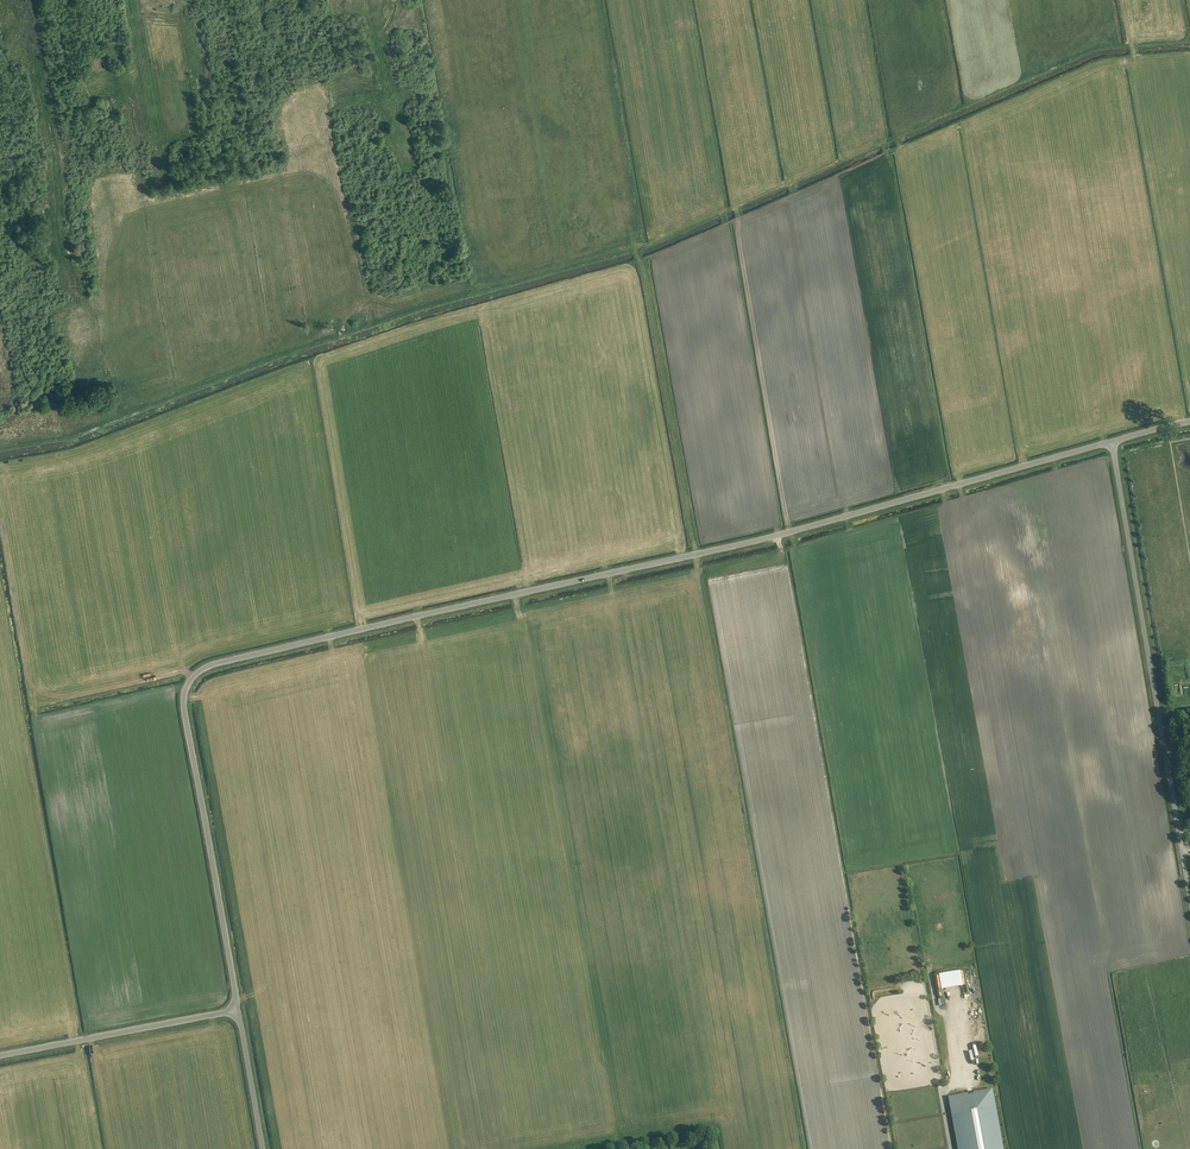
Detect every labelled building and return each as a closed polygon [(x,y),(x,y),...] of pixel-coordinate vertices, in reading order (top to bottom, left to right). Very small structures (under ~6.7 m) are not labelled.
[(950,1099),(960,1148),(1001,1148),(991,1092),(950,1099)]
